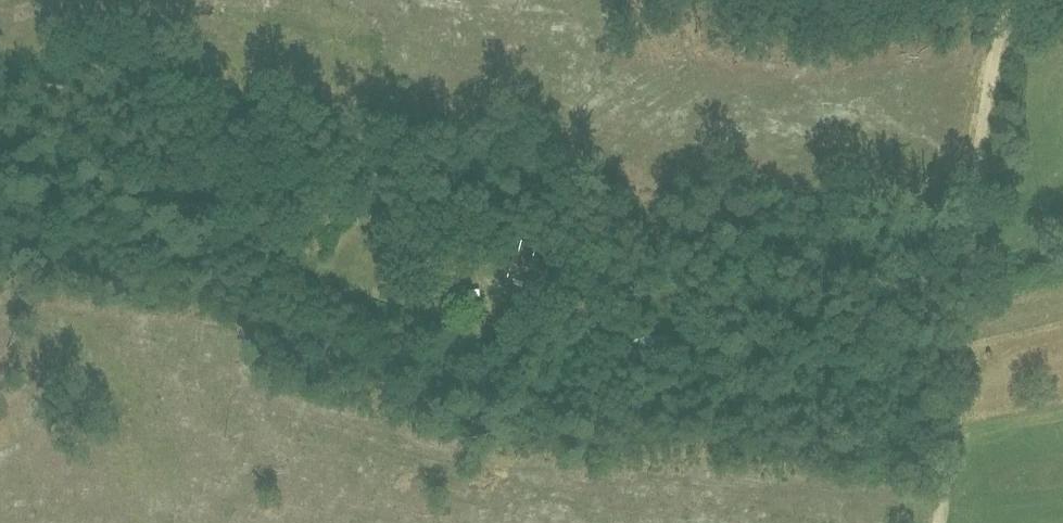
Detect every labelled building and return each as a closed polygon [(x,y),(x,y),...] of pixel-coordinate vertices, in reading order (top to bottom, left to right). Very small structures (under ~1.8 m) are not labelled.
[(542,286),(548,264),(514,255),(508,277),(542,286)]
